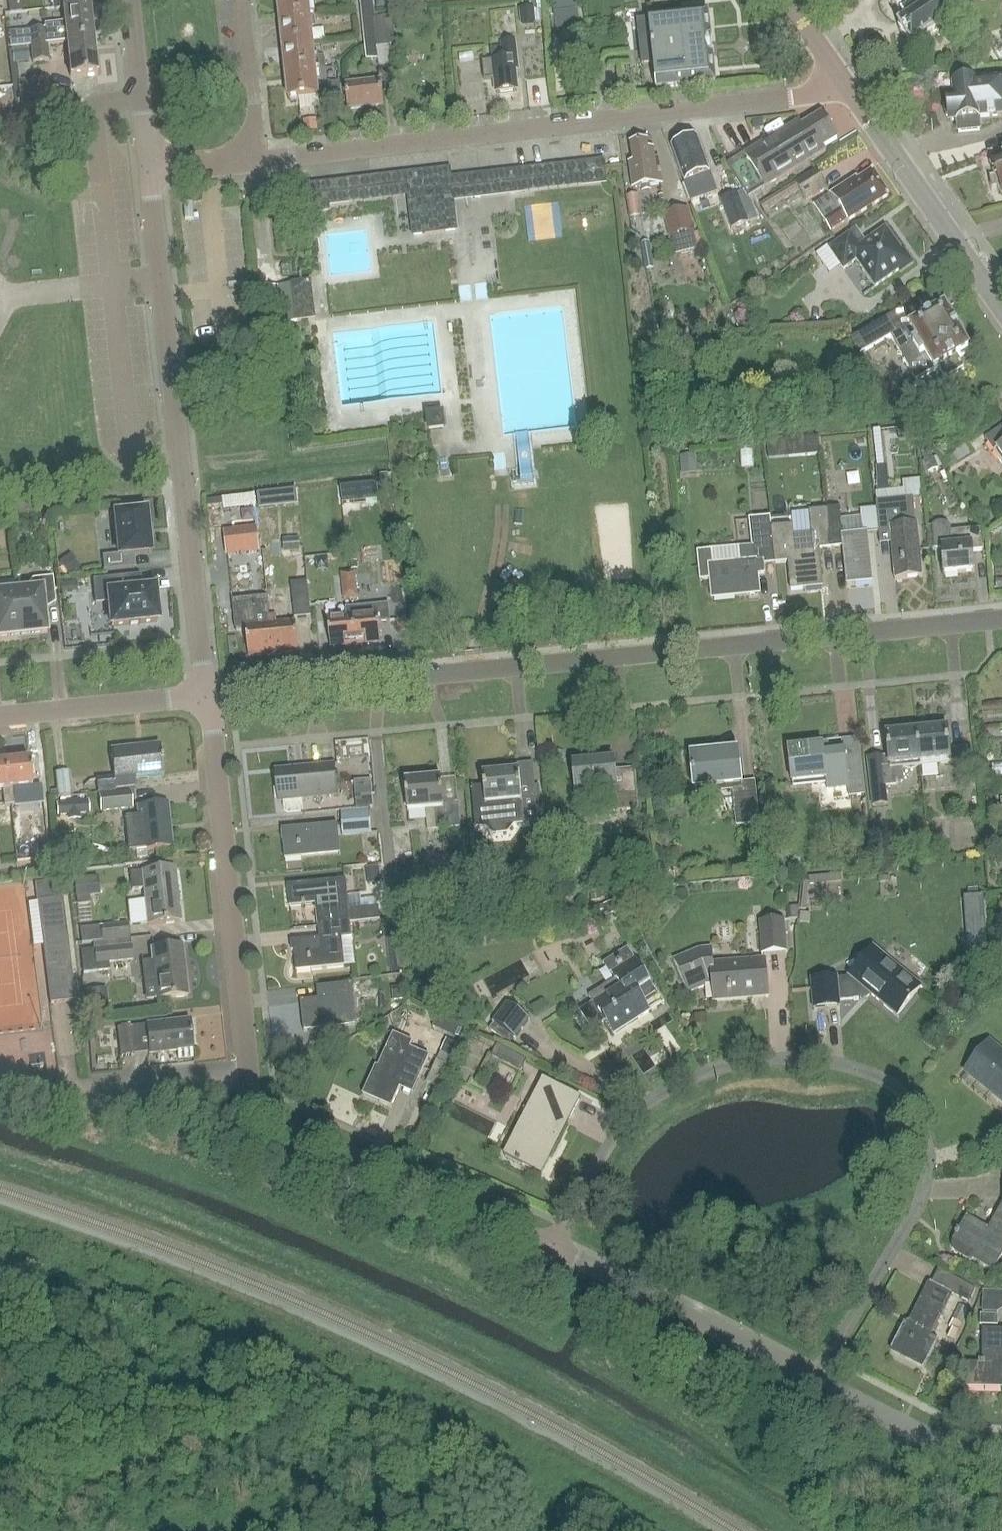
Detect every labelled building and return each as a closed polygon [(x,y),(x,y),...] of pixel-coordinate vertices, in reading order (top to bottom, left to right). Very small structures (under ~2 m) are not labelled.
[(288,102),(341,96),(339,83),(327,84),(326,70),(315,71),(307,0),(277,0),(288,102)] [(372,9),(371,0),(358,0),(359,10),(372,9)] [(376,10),(389,8),(388,0),(375,0),(376,10)] [(558,13),(576,11),(575,0),(556,0),(558,13)] [(892,8),(894,7),(906,25),(898,30),(911,49),(948,25),(935,5),(943,0),(887,0),(892,8)] [(93,48),(89,5),(81,6),(63,8),(65,24),(50,25),(50,29),(45,29),(47,46),(67,44),(79,42),(80,49),(93,48)] [(522,26),(536,24),(535,8),(520,10),(522,26)] [(362,36),(375,35),(372,9),(359,10),(362,36)] [(556,13),(554,13),(557,42),(581,40),(578,11),(576,11),(558,13),(556,13)] [(648,22),(636,23),(641,67),(653,65),(656,91),(715,85),(708,14),(661,19),(661,17),(648,19),(648,22)] [(33,46),(33,47),(47,46),(45,29),(45,28),(31,30),(33,46)] [(31,30),(8,32),(10,48),(33,46),(31,30)] [(362,36),(365,63),(378,61),(375,35),(362,36)] [(96,76),(93,48),(80,49),(79,42),(67,44),(70,79),(96,76)] [(515,42),(500,43),(501,48),(490,50),(491,61),(489,61),(491,80),(494,80),(496,94),(517,91),(515,72),(518,72),(515,42)] [(33,47),(34,61),(48,60),(47,46),(33,47)] [(28,49),(12,50),(13,64),(30,62),(28,49)] [(19,96),(43,94),(42,78),(18,81),(19,96)] [(972,81),(972,85),(953,87),(955,102),(947,102),(949,122),(957,122),(958,135),(980,133),(979,119),(1001,117),(1001,78),(972,81)] [(348,111),(384,107),(381,82),(345,86),(348,111)] [(799,120),(727,164),(748,200),(827,152),(824,148),(837,140),(822,115),(802,126),(799,120)] [(316,119),(302,121),(303,134),(318,132),(316,119)] [(763,120),(752,122),(753,130),(764,128),(763,120)] [(697,138),(671,147),(684,184),(710,175),(697,138)] [(633,163),(629,163),(633,190),(663,185),(658,159),(655,159),(653,149),(648,150),(647,143),(631,146),(633,163)] [(990,163),(1001,194),(1001,158),(990,163)] [(597,161),(578,163),(578,166),(580,186),(581,187),(605,184),(605,183),(603,169),(602,163),(602,160),(597,161)] [(578,163),(523,169),(523,172),(525,193),(581,187),(580,186),(578,166),(578,163)] [(451,168),(347,180),(347,183),(350,203),(350,204),(409,198),(411,215),(453,210),(452,203),(472,201),(469,178),(469,176),(452,178),(451,168)] [(523,169),(507,171),(507,174),(510,196),(526,195),(525,193),(523,172),(523,169)] [(828,189),(816,170),(760,206),(765,214),(800,192),(807,202),(828,189)] [(507,174),(507,171),(483,174),(484,177),(486,199),(510,196),(507,174)] [(840,209),(822,221),(829,233),(848,221),(848,223),(888,198),(873,173),(858,182),(856,179),(831,195),(840,209)] [(483,174),(469,176),(469,178),(472,201),(486,199),(484,177),(483,174)] [(710,175),(684,184),(691,203),(710,196),(717,194),(710,175)] [(311,184),(308,185),(309,193),(312,215),(315,215),(331,213),(331,207),(350,205),(350,204),(350,203),(347,183),(347,180),(311,184)] [(731,230),(748,223),(737,193),(720,200),(731,230)] [(639,195),(627,196),(630,218),(642,216),(639,195)] [(689,209),(665,215),(671,238),(675,256),(699,250),(695,234),(694,232),(689,209)] [(453,210),(411,215),(414,235),(456,230),(453,210)] [(902,253),(886,229),(865,243),(856,230),(829,249),(844,270),(857,261),(875,288),(899,272),(900,274),(914,264),(905,251),(902,253)] [(311,282),(264,288),(267,312),(280,311),(282,325),(316,321),(311,282)] [(933,371),(934,373),(939,370),(945,381),(963,371),(957,360),(969,353),(945,310),(913,329),(903,311),(852,341),(860,356),(892,338),(916,381),(933,371)] [(446,431),(444,413),(426,415),(428,433),(446,431)] [(1001,462),(1001,429),(986,440),(1001,462)] [(818,434),(790,437),(792,458),(820,455),(818,434)] [(696,455),(681,456),(682,469),(697,468),(696,455)] [(935,458),(924,462),(929,474),(939,470),(935,458)] [(887,466),(876,467),(879,493),(889,492),(887,466)] [(916,526),(913,500),(875,504),(876,510),(878,533),(879,546),(891,545),(894,580),(923,578),(918,526),(916,526)] [(827,511),(831,548),(843,547),(846,585),(872,583),(868,534),(861,535),(842,536),(840,510),(827,511)] [(819,549),(831,548),(827,511),(809,513),(811,535),(794,537),(793,527),(772,529),(774,562),(775,565),(788,564),(791,591),(823,588),(819,549)] [(149,554),(145,513),(115,516),(120,557),(104,558),(105,571),(134,568),(133,556),(149,554)] [(712,552),(697,553),(700,582),(711,581),(712,599),(759,594),(757,577),(765,576),(764,563),(774,562),(772,529),(771,518),(749,520),(751,548),(738,549),(740,565),(713,567),(712,552)] [(948,525),(944,523),(935,523),(930,526),(933,550),(942,549),(944,575),(974,573),(972,552),(983,551),(981,530),(950,533),(949,525),(948,525)] [(256,528),(224,531),(225,544),(245,542),(246,555),(258,554),(256,528)] [(283,540),(284,552),(300,551),(299,539),(283,540)] [(738,549),(712,552),(713,567),(740,565),(738,549)] [(80,567),(70,554),(60,562),(63,566),(67,572),(69,575),(80,567)] [(342,588),(356,586),(355,573),(341,574),(342,588)] [(21,636),(46,633),(43,606),(56,605),(53,578),(34,580),(27,587),(28,592),(17,593),(21,636)] [(125,593),(123,578),(93,580),(96,604),(109,603),(111,627),(157,622),(157,618),(161,618),(160,603),(156,604),(155,591),(125,593)] [(72,582),(61,583),(62,595),(74,594),(72,582)] [(307,582),(291,584),(295,619),(311,617),(307,582)] [(356,586),(342,588),(343,600),(357,599),(357,593),(356,586)] [(17,593),(0,595),(0,638),(21,636),(17,593)] [(268,602),(233,606),(235,630),(245,629),(271,626),(270,616),(268,602)] [(352,609),(355,646),(380,644),(379,624),(390,623),(389,605),(352,609)] [(331,649),(355,646),(352,609),(345,609),(346,619),(328,620),(331,649)] [(271,626),(274,655),(298,653),(296,624),(277,625),(276,615),(270,616),(271,626)] [(274,655),(271,626),(245,629),(248,658),(274,655)] [(916,733),(919,764),(957,760),(959,775),(972,774),(969,749),(949,751),(947,730),(916,733)] [(900,766),(919,764),(916,733),(886,737),(888,758),(868,760),(873,808),(887,807),(885,789),(897,788),(897,786),(902,786),(900,766)] [(857,742),(843,743),(844,755),(824,757),(823,747),(788,751),(792,786),(826,782),(827,792),(847,790),(847,796),(863,795),(857,742)] [(115,789),(135,787),(135,779),(163,776),(160,747),(110,752),(113,779),(96,781),(97,794),(115,792),(115,789)] [(732,788),(736,828),(760,826),(756,782),(741,783),(738,751),(690,756),(693,792),(732,788)] [(5,790),(2,791),(3,807),(14,806),(12,790),(30,788),(32,788),(29,762),(3,764),(5,790)] [(576,795),(606,792),(608,814),(638,811),(634,770),(614,772),(613,762),(573,765),(576,795)] [(302,800),(337,796),(334,766),(275,772),(278,803),(283,802),(284,809),(287,812),(301,810),(303,807),(302,800)] [(481,776),(483,788),(472,789),(476,830),(493,828),(493,836),(515,834),(514,826),(524,825),(524,823),(538,822),(535,787),(520,788),(519,772),(481,776)] [(56,792),(50,793),(50,799),(70,797),(68,773),(54,774),(56,792)] [(443,805),(441,779),(404,782),(407,814),(433,812),(435,832),(461,830),(458,804),(443,805)] [(30,788),(12,790),(14,806),(42,803),(41,787),(32,788),(30,788)] [(127,796),(98,799),(99,813),(129,810),(127,796)] [(340,813),(364,811),(362,797),(338,799),(340,813)] [(89,801),(79,802),(79,800),(67,801),(67,803),(58,804),(59,816),(68,815),(69,821),(81,820),(80,814),(90,813),(89,801)] [(137,808),(138,817),(124,819),(127,853),(141,851),(141,852),(172,849),(167,805),(137,808)] [(342,839),(371,836),(369,810),(364,811),(340,813),(342,839)] [(284,861),(340,856),(337,825),(281,831),(284,861)] [(989,837),(999,842),(1001,836),(1001,832),(994,828),(989,837)] [(378,868),(366,869),(367,887),(379,886),(378,868)] [(143,889),(147,927),(179,923),(174,869),(141,872),(142,873),(131,874),(132,891),(143,889)] [(90,879),(72,881),(74,898),(92,897),(90,879)] [(292,943),(295,973),(344,968),(342,941),(351,940),(346,881),(287,886),(289,909),(315,906),(318,940),(292,943)] [(75,1002),(74,990),(62,900),(54,901),(52,883),(35,885),(50,1005),(75,1002)] [(587,892),(578,893),(580,907),(589,906),(587,892)] [(431,893),(417,894),(418,909),(433,908),(431,893)] [(604,893),(590,894),(591,902),(601,901),(601,899),(605,899),(604,893)] [(617,902),(603,906),(606,918),(620,914),(617,902)] [(787,908),(787,920),(799,920),(799,907),(787,908)] [(800,914),(799,924),(809,925),(810,915),(800,914)] [(787,953),(785,921),(759,923),(762,955),(787,953)] [(127,925),(99,928),(80,930),(82,945),(129,940),(127,925)] [(108,965),(132,962),(130,946),(80,952),(83,974),(109,971),(108,965)] [(154,985),(155,990),(156,1000),(188,996),(182,946),(150,950),(152,971),(142,972),(144,986),(154,985)] [(701,948),(673,960),(688,993),(712,983),(714,1002),(768,997),(764,960),(713,963),(711,948),(701,948)] [(837,977),(811,979),(813,1012),(838,1009),(838,1003),(867,1000),(870,996),(896,1018),(919,990),(921,988),(872,948),(847,979),(837,979),(837,977)] [(632,963),(624,951),(603,964),(610,975),(612,974),(616,980),(588,997),(593,1004),(580,1012),(592,1032),(606,1023),(614,1036),(650,1012),(643,1001),(657,992),(636,960),(632,963)] [(357,1027),(353,990),(352,985),(316,989),(317,1001),(301,1002),(304,1032),(357,1027)] [(109,1013),(107,988),(85,991),(88,1015),(109,1013)] [(402,988),(390,989),(392,1003),(403,1002),(402,988)] [(530,1018),(508,1002),(493,1022),(495,1023),(490,1030),(509,1044),(514,1037),(516,1038),(530,1018)] [(146,1026),(149,1054),(149,1056),(177,1052),(192,1051),(189,1022),(146,1026)] [(132,1056),(129,1028),(117,1030),(120,1058),(132,1056)] [(472,1032),(468,1040),(481,1046),(485,1039),(472,1032)] [(375,1066),(363,1095),(390,1107),(399,1087),(405,1073),(419,1079),(429,1056),(411,1048),(413,1043),(394,1035),(392,1040),(391,1039),(378,1067),(375,1066)] [(447,1039),(440,1054),(450,1058),(456,1043),(447,1039)] [(964,1073),(1001,1104),(1001,1052),(989,1042),(964,1073)] [(521,1072),(527,1061),(497,1045),(491,1056),(521,1072)] [(192,1051),(177,1052),(178,1061),(193,1059),(192,1051)] [(440,1054),(437,1062),(446,1066),(450,1058),(440,1054)] [(437,1062),(428,1082),(439,1087),(448,1067),(446,1066),(437,1062)] [(542,1079),(504,1157),(541,1175),(566,1124),(557,1119),(561,1110),(571,1114),(579,1098),(570,1093),(542,1079)] [(988,1229),(966,1217),(952,1242),(953,1242),(953,1246),(953,1250),(955,1254),(957,1256),(964,1260),(972,1265),(973,1262),(993,1274),(1001,1258),(1001,1205),(988,1229)] [(938,1271),(909,1327),(905,1324),(891,1351),(924,1368),(938,1341),(931,1338),(953,1296),(969,1304),(976,1290),(938,1271)] [(999,1316),(981,1315),(981,1326),(999,1327),(999,1316)] [(967,1389),(1001,1390),(1001,1331),(982,1331),(981,1363),(978,1363),(978,1365),(967,1365),(967,1389)]
